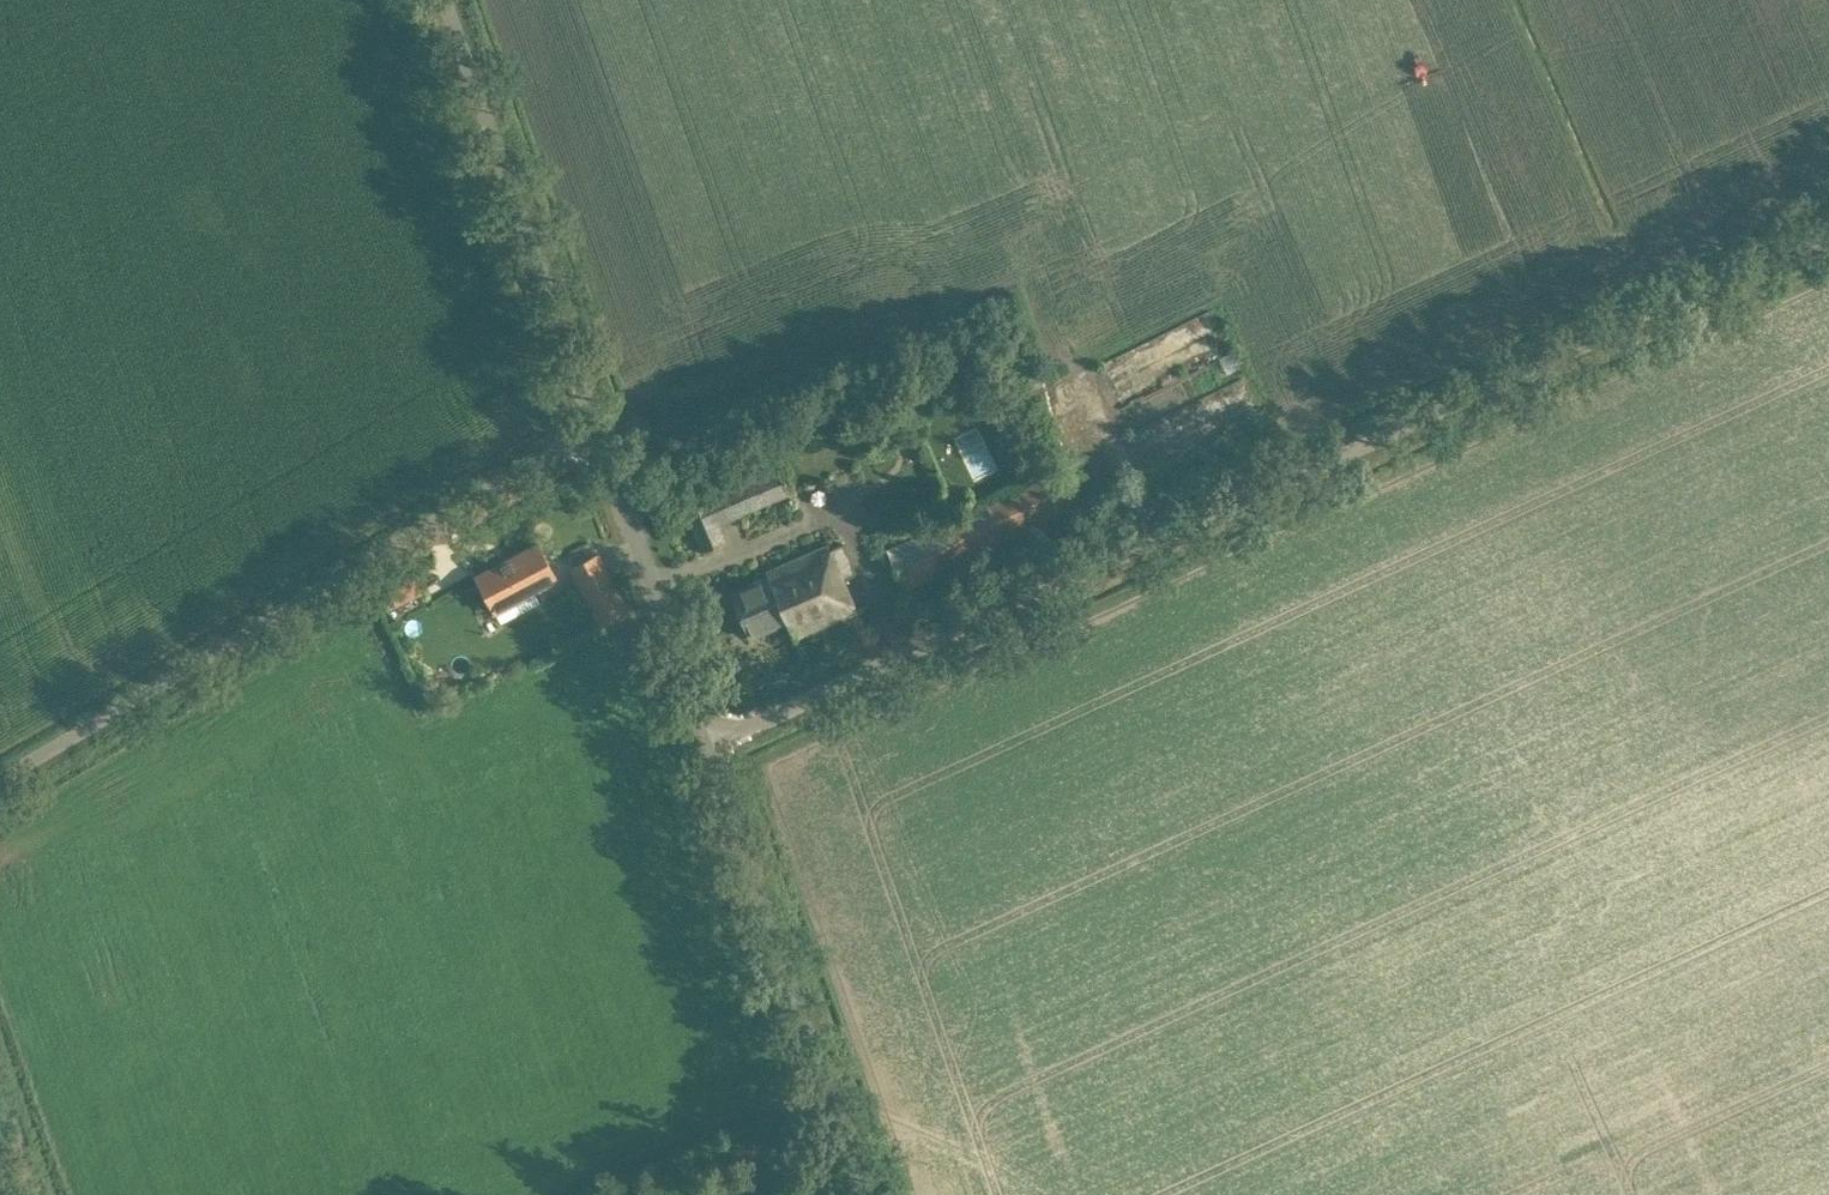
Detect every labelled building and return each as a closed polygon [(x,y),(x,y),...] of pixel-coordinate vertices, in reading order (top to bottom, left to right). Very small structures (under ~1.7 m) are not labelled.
[(1233,355),(1221,361),(1227,373),(1239,367),(1233,355)] [(977,425),(953,436),(975,481),(1000,469),(977,425)] [(915,427),(912,431),(912,436),(916,439),(921,440),(925,436),(925,430),(921,427),(915,427)] [(685,507),(703,550),(726,540),(718,523),(788,494),(775,463),(717,487),(720,492),(685,507)] [(886,551),(905,590),(956,566),(958,570),(1084,510),(1062,466),(952,521),(886,551)] [(482,585),(472,590),(482,608),(491,603),(496,612),(515,602),(520,612),(540,602),(534,592),(557,580),(538,544),(477,576),(482,585)] [(787,621),(796,642),(858,615),(844,582),(857,576),(844,547),(831,553),(829,548),(754,580),(755,582),(731,592),(750,637),(787,621)] [(569,567),(601,627),(630,612),(599,551),(569,567)] [(405,581),(389,589),(397,605),(412,597),(405,581)]
